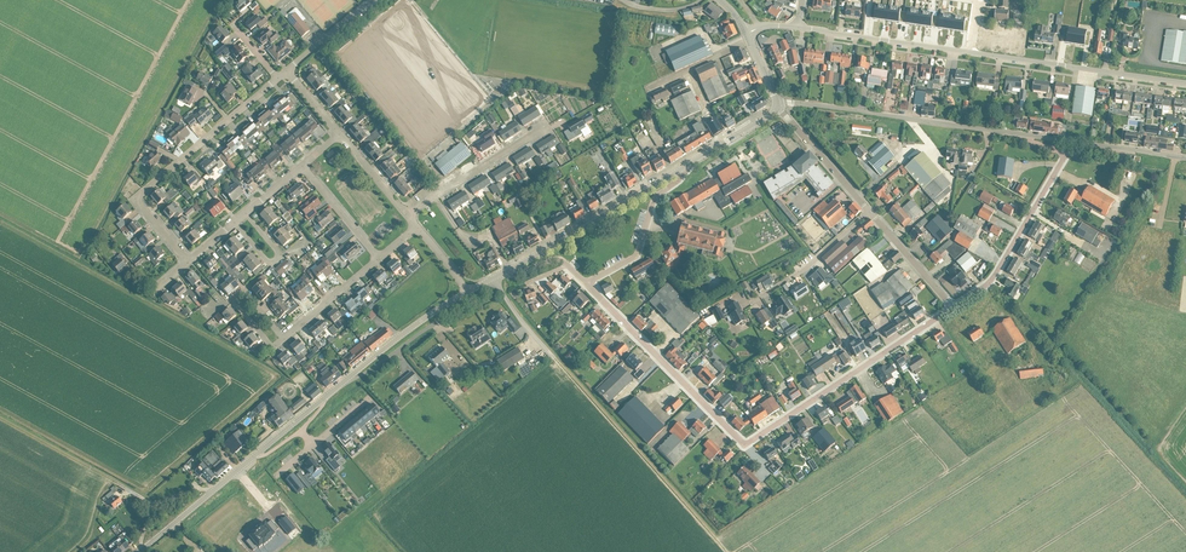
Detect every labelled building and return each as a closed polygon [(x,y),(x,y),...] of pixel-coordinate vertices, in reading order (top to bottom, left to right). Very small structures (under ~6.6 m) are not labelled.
[(245,9),(251,4),(247,0),(239,0),(239,1),(239,6),(236,8),(240,13),(245,9)] [(813,8),(818,9),(818,10),(820,10),(821,9),(826,10),(826,5),(831,6),(832,0),(819,0),(819,1),(815,0),(814,0),(813,8)] [(1008,23),(1013,23),(1014,16),(1009,15),(1009,11),(1005,11),(1005,8),(1008,9),(1008,0),(999,0),(999,8),(1001,8),(1000,11),(996,11),(995,23),(1008,23)] [(774,4),(773,5),(768,1),(765,6),(770,10),(767,13),(777,19),(778,17),(780,19),(784,14),(779,10),(784,4),(776,1),(774,4)] [(252,11),(259,6),(256,2),(249,8),(252,11)] [(861,8),(861,4),(855,3),(854,7),(847,6),(846,16),(860,18),(861,8)] [(716,21),(719,17),(723,12),(711,4),(705,12),(716,21)] [(872,9),(871,18),(874,18),(874,20),(881,21),(882,9),(876,8),(876,9),(872,9)] [(894,10),(893,23),(899,23),(899,22),(903,22),(904,13),(901,13),(901,11),(894,10)] [(904,13),(903,22),(907,23),(907,24),(913,25),(915,13),(908,12),(908,14),(904,13)] [(302,37),(310,31),(306,26),(296,13),(288,20),(298,33),(302,37)] [(927,15),(925,27),(932,28),(932,26),(936,27),(937,18),(933,18),(933,16),(927,15)] [(260,21),(256,16),(246,25),(251,31),(257,25),(260,29),(268,23),(264,18),(260,21)] [(937,18),(936,27),(939,27),(939,29),(945,30),(947,18),(941,17),(940,19),(937,18)] [(959,19),(958,32),(964,33),(964,31),(968,31),(969,23),(965,22),(966,20),(959,19)] [(730,26),(728,20),(722,22),(720,23),(724,32),(722,33),(724,35),(725,35),(728,39),(737,35),(732,25),(730,26)] [(655,32),(655,34),(675,37),(675,34),(679,35),(680,27),(656,24),(656,25),(655,32)] [(1061,27),(1061,26),(1055,25),(1055,26),(1053,34),(1060,35),(1062,27),(1061,27)] [(1053,44),(1054,38),(1054,35),(1048,34),(1049,28),(1037,26),(1036,35),(1035,41),(1053,44)] [(226,33),(221,27),(214,33),(222,43),(230,36),(227,32),(226,33)] [(1064,28),(1063,38),(1067,39),(1066,43),(1075,45),(1077,31),(1064,28)] [(272,35),(267,29),(257,38),(263,45),(268,41),(271,44),(280,37),(276,32),(272,35)] [(1077,31),(1075,45),(1084,46),(1085,42),(1089,43),(1090,33),(1077,31)] [(1100,44),(1102,32),(1098,31),(1096,43),(1094,54),(1101,55),(1103,44),(1100,44)] [(1166,31),(1161,61),(1185,65),(1185,33),(1183,33),(1166,31)] [(1134,39),(1127,37),(1128,34),(1121,33),(1120,42),(1124,43),(1123,47),(1132,49),(1138,50),(1139,40),(1140,37),(1140,36),(1139,35),(1137,34),(1136,34),(1135,35),(1134,36),(1134,39)] [(713,55),(708,45),(706,40),(702,41),(700,35),(665,51),(675,72),(713,55)] [(292,43),(290,41),(288,40),(286,42),(286,41),(277,49),(274,45),(267,51),(277,63),(293,50),(290,46),(292,45),(292,43)] [(784,53),(790,50),(786,40),(779,43),(784,53)] [(217,56),(226,48),(223,44),(214,52),(217,56)] [(232,45),(226,50),(229,54),(230,53),(236,60),(235,61),(237,63),(238,63),(239,63),(243,61),(247,57),(238,46),(235,49),(232,45)] [(772,58),(780,54),(776,46),(768,50),(772,58)] [(739,63),(742,62),(748,59),(743,49),(735,53),(739,63)] [(792,66),(799,65),(798,59),(796,52),(796,50),(789,52),(792,66)] [(814,65),(814,63),(814,60),(815,52),(805,50),(805,56),(804,59),(804,64),(814,65)] [(824,61),(824,59),(825,53),(815,52),(814,60),(814,63),(823,65),(823,61),(824,61)] [(725,55),(728,66),(735,64),(733,53),(725,55)] [(775,66),(781,64),(784,62),(780,54),(772,58),(775,66)] [(840,64),(841,55),(832,54),(831,62),(840,64)] [(852,57),(841,55),(840,64),(841,64),(840,67),(850,68),(851,65),(851,63),(852,57)] [(856,68),(855,74),(861,74),(862,73),(863,69),(869,70),(869,64),(866,63),(867,59),(859,57),(858,63),(857,68),(856,68)] [(715,62),(695,71),(698,76),(710,103),(726,95),(730,93),(729,93),(736,90),(733,83),(726,86),(718,69),(716,64),(715,62)] [(903,80),(904,70),(902,69),(903,64),(894,62),(892,74),(890,74),(887,90),(892,90),(894,75),(897,75),(897,70),(902,71),(900,80),(903,80)] [(253,69),(249,64),(242,70),(246,75),(246,76),(252,84),(263,75),(256,67),(253,69)] [(916,73),(917,66),(908,64),(906,77),(906,81),(910,82),(912,72),(915,73),(915,77),(914,77),(913,86),(917,87),(919,73),(916,73)] [(223,66),(221,71),(226,77),(230,73),(223,66)] [(743,70),(741,66),(735,69),(735,68),(727,72),(729,77),(731,76),(738,73),(743,70)] [(931,75),(931,74),(932,68),(922,66),(921,79),(925,79),(926,74),(931,75)] [(211,76),(216,79),(221,71),(216,68),(211,76)] [(750,70),(748,71),(750,75),(753,80),(754,84),(755,83),(756,83),(761,81),(761,80),(756,68),(750,70)] [(932,82),(932,84),(940,85),(940,83),(941,76),(944,77),(948,77),(948,76),(949,70),(945,70),(946,69),(937,68),(936,74),(935,80),(933,80),(933,82),(932,82)] [(317,72),(314,69),(307,74),(310,78),(307,80),(312,86),(323,76),(318,70),(317,72)] [(738,73),(731,76),(734,83),(741,80),(741,79),(745,77),(748,72),(746,69),(743,70),(738,73)] [(869,78),(868,84),(881,86),(882,78),(887,79),(888,73),(873,70),(872,76),(869,76),(869,78)] [(970,83),(971,73),(956,71),(956,76),(952,76),(951,82),(951,85),(955,85),(955,81),(970,83)] [(208,86),(212,79),(205,75),(205,74),(203,73),(202,73),(201,73),(200,74),(198,72),(195,73),(194,75),(195,78),(197,79),(197,80),(208,86)] [(833,84),(833,78),(834,73),(827,72),(825,83),(833,84)] [(977,79),(977,85),(994,87),(993,90),(998,91),(999,87),(999,81),(996,80),(996,79),(995,79),(996,76),(988,75),(984,74),(978,73),(977,79)] [(323,76),(312,86),(317,91),(321,87),(324,90),(328,86),(330,85),(323,76)] [(1021,89),(1022,86),(1022,80),(1015,79),(1015,78),(1007,77),(1005,92),(1012,92),(1013,88),(1021,89)] [(681,94),(679,91),(686,88),(682,80),(670,86),(676,99),(671,102),(679,121),(700,111),(691,90),(681,94)] [(1051,98),(1052,93),(1053,87),(1049,86),(1049,83),(1034,81),(1033,90),(1047,92),(1046,97),(1051,98)] [(234,96),(237,93),(230,84),(222,90),(224,92),(221,95),(228,104),(233,100),(232,98),(233,98),(232,97),(231,97),(231,96),(233,94),(234,96)] [(1068,96),(1069,92),(1070,86),(1057,84),(1055,94),(1068,96)] [(197,91),(192,89),(187,86),(179,100),(190,106),(194,99),(193,99),(197,91)] [(332,93),(329,90),(331,89),(328,86),(324,90),(326,93),(321,97),(326,102),(329,99),(337,93),(335,91),(332,93)] [(1092,117),(1096,89),(1076,87),(1073,114),(1084,116),(1087,117),(1087,116),(1092,117)] [(522,88),(515,94),(517,97),(520,95),(525,92),(522,88)] [(664,102),(669,99),(664,89),(652,94),(653,96),(650,98),(653,105),(656,104),(656,102),(663,99),(664,102)] [(1109,98),(1109,91),(1099,90),(1098,96),(1097,96),(1096,100),(1102,101),(1103,97),(1109,98)] [(924,106),(926,93),(916,92),(914,105),(924,106)] [(1113,100),(1123,101),(1124,93),(1116,92),(1116,93),(1114,93),(1113,100)] [(342,99),(341,99),(337,93),(329,99),(326,102),(331,108),(335,104),(337,107),(344,102),(344,101),(345,100),(344,98),(342,99)] [(1131,102),(1132,100),(1132,94),(1124,93),(1123,101),(1131,102)] [(742,106),(748,103),(743,95),(737,99),(742,106)] [(1143,104),(1144,96),(1136,95),(1135,103),(1143,104)] [(1151,105),(1151,103),(1152,97),(1144,96),(1143,104),(1151,105)] [(293,105),(287,97),(284,99),(282,97),(277,102),(284,110),(290,106),(290,107),(293,105)] [(509,98),(505,101),(510,109),(514,107),(511,103),(510,101),(509,98)] [(1163,107),(1164,99),(1156,98),(1155,106),(1163,107)] [(756,112),(766,106),(762,99),(757,102),(752,105),(753,105),(750,107),(750,108),(752,111),(753,111),(755,110),(756,112)] [(1171,108),(1171,106),(1172,100),(1164,99),(1163,107),(1171,108)] [(1182,113),(1183,101),(1175,100),(1174,108),(1175,108),(1175,112),(1182,113)] [(274,108),(271,110),(277,118),(281,122),(284,119),(281,115),(280,114),(284,110),(277,102),(272,106),(274,108)] [(340,119),(348,112),(343,107),(346,105),(344,102),(337,107),(340,109),(335,113),(340,119)] [(935,118),(936,106),(929,105),(928,109),(922,108),(922,116),(935,118)] [(1064,121),(1065,107),(1053,106),(1052,119),(1064,121)] [(536,119),(540,116),(537,111),(535,107),(527,112),(532,121),(532,120),(535,118),(536,119)] [(208,120),(213,117),(205,108),(200,112),(194,117),(193,115),(185,121),(191,127),(194,125),(196,126),(194,124),(198,121),(201,125),(208,119),(208,120)] [(180,125),(183,118),(173,114),(167,110),(166,112),(171,115),(169,118),(171,119),(170,120),(180,125)] [(267,110),(261,115),(268,124),(274,119),(275,120),(277,118),(271,110),(269,112),(267,110)] [(352,118),(348,112),(340,119),(345,125),(347,122),(350,126),(351,125),(357,120),(354,117),(352,118)] [(532,121),(527,112),(518,118),(524,126),(528,123),(531,120),(532,121)] [(491,124),(496,121),(492,114),(487,117),(491,124)] [(1108,122),(1117,123),(1118,115),(1109,114),(1108,122)] [(262,131),(265,128),(264,127),(268,124),(261,115),(256,119),(258,121),(255,123),(262,131)] [(359,124),(365,118),(363,115),(357,120),(351,125),(353,128),(350,131),(355,137),(366,128),(364,125),(361,128),(358,125),(359,124)] [(1180,123),(1181,119),(1175,119),(1175,115),(1172,115),(1171,122),(1180,123)] [(735,125),(732,120),(731,117),(724,122),(722,119),(719,121),(724,130),(727,129),(728,129),(731,127),(734,125),(735,125)] [(1014,122),(1013,128),(1017,129),(1027,130),(1028,124),(1028,120),(1023,119),(1014,118),(1014,122)] [(570,129),(564,132),(569,141),(582,133),(581,130),(586,127),(580,119),(568,126),(570,129)] [(714,138),(723,132),(716,120),(707,125),(714,138)] [(295,129),(298,126),(293,121),(290,124),(295,129)] [(305,124),(305,125),(306,126),(301,130),(308,139),(313,134),(312,132),(314,130),(308,122),(305,124)] [(516,134),(521,131),(516,122),(507,127),(513,136),(512,135),(516,133),(516,134)] [(711,139),(708,134),(707,131),(706,132),(700,122),(692,127),(696,133),(692,135),(677,144),(679,148),(678,149),(682,156),(686,154),(711,139)] [(1054,125),(1035,122),(1031,122),(1030,131),(1058,135),(1059,129),(1058,128),(1059,124),(1054,124),(1054,125)] [(253,125),(251,123),(246,128),(253,137),(258,132),(259,133),(262,131),(255,123),(253,125)] [(178,128),(169,136),(172,140),(176,145),(177,145),(178,146),(185,140),(184,139),(189,134),(185,129),(182,125),(178,128)] [(513,136),(507,127),(499,133),(504,141),(509,138),(508,138),(512,135),(513,136)] [(246,144),(249,141),(249,140),(253,137),(246,128),(241,132),(243,134),(240,136),(246,144)] [(274,136),(280,131),(277,128),(271,133),(274,136)] [(367,138),(365,135),(369,131),(366,128),(355,137),(360,143),(363,141),(366,144),(379,134),(376,131),(369,136),(367,138)] [(308,139),(301,130),(296,134),(295,133),(292,135),(299,143),(301,141),(303,143),(308,139)] [(485,139),(477,144),(479,147),(482,152),(487,150),(490,147),(495,145),(491,138),(494,136),(491,131),(490,130),(482,135),(485,139)] [(1126,135),(1125,141),(1132,142),(1132,143),(1138,144),(1139,142),(1144,143),(1145,133),(1145,131),(1140,131),(1140,133),(1127,131),(1126,135)] [(374,153),(378,150),(373,144),(375,142),(374,142),(381,136),(379,134),(366,144),(368,147),(365,150),(366,150),(371,156),(374,153)] [(292,152),(298,147),(296,145),(299,143),(292,135),(289,138),(290,139),(285,143),(292,152)] [(550,149),(558,144),(553,135),(545,141),(550,149)] [(237,138),(236,136),(230,141),(238,149),(243,145),(243,146),(246,144),(240,136),(237,138)] [(466,136),(462,139),(468,147),(469,146),(472,144),(466,136)] [(1145,141),(1144,147),(1155,149),(1173,151),(1174,146),(1174,145),(1171,145),(1168,145),(1168,141),(1167,141),(1155,140),(1152,139),(1152,138),(1145,137),(1145,141)] [(228,159),(234,154),(233,153),(238,149),(230,141),(225,145),(227,147),(221,152),(228,159)] [(542,155),(550,149),(545,141),(536,146),(542,155)] [(157,151),(159,147),(151,142),(148,146),(157,151)] [(862,146),(855,152),(856,153),(859,157),(859,156),(862,159),(866,155),(870,161),(869,162),(877,172),(878,173),(881,176),(885,172),(887,170),(884,166),(887,164),(888,163),(891,160),(894,157),(881,142),(870,152),(870,153),(869,154),(868,153),(862,146)] [(292,152),(285,143),(280,147),(280,146),(279,146),(277,144),(277,145),(277,144),(275,146),(277,148),(283,156),(286,154),(288,156),(292,152)] [(445,177),(458,166),(471,155),(461,143),(435,164),(445,177)] [(562,156),(567,153),(562,144),(557,147),(562,156)] [(682,156),(678,149),(675,144),(671,146),(672,148),(667,152),(666,150),(663,152),(670,164),(682,156)] [(526,161),(535,156),(529,147),(521,153),(526,161)] [(277,165),(282,160),(281,158),(283,156),(277,148),(274,151),(275,152),(270,156),(277,165)] [(645,152),(656,172),(665,167),(659,156),(656,157),(651,148),(645,152)] [(385,160),(394,152),(392,149),(385,154),(383,156),(378,150),(374,153),(371,156),(376,162),(375,162),(376,162),(378,160),(381,163),(385,160)] [(396,154),(399,152),(397,149),(394,152),(385,160),(387,162),(380,167),(386,174),(392,168),(396,165),(391,159),(396,155),(396,154)] [(626,154),(623,149),(619,151),(621,156),(620,157),(624,162),(629,160),(626,155),(626,154)] [(959,166),(960,159),(957,159),(958,151),(948,150),(947,158),(950,158),(950,164),(959,166)] [(152,168),(162,160),(158,155),(156,152),(145,161),(148,164),(152,168)] [(959,162),(958,170),(967,171),(968,164),(966,164),(967,163),(973,164),(974,158),(972,158),(973,153),(972,153),(972,152),(970,152),(969,152),(964,152),(962,162),(959,162)] [(518,166),(526,161),(521,153),(513,158),(518,166)] [(772,179),(763,184),(773,201),(777,199),(774,196),(779,193),(779,194),(783,192),(782,191),(792,185),(792,186),(796,184),(795,183),(800,181),(800,182),(803,180),(801,177),(803,175),(805,178),(806,177),(813,186),(815,189),(816,189),(819,193),(816,195),(817,197),(818,198),(834,185),(827,178),(825,180),(823,177),(825,175),(825,176),(825,175),(818,167),(817,167),(818,168),(816,169),(813,167),(817,163),(809,153),(798,162),(800,164),(796,167),(795,165),(787,170),(788,173),(785,175),(784,172),(774,177),(774,178),(775,178),(776,180),(773,182),(772,179)] [(936,205),(952,191),(949,188),(952,185),(923,153),(905,169),(909,173),(918,184),(920,186),(936,205)] [(230,164),(222,154),(220,156),(224,161),(228,166),(231,169),(233,167),(230,164)] [(652,172),(645,160),(641,154),(638,156),(630,161),(639,175),(640,175),(639,173),(642,172),(644,176),(652,172)] [(277,165),(270,156),(265,160),(264,159),(261,162),(267,169),(270,167),(272,169),(277,165)] [(541,159),(539,157),(534,159),(539,167),(543,164),(544,164),(541,159)] [(221,163),(217,158),(213,161),(212,159),(206,164),(205,162),(201,166),(209,176),(213,173),(212,172),(217,167),(219,168),(223,165),(221,163)] [(1012,179),(1014,161),(1000,159),(999,165),(997,177),(997,180),(1003,181),(1004,178),(1012,179)] [(262,178),(267,173),(265,171),(267,169),(261,162),(258,164),(259,165),(254,169),(262,178)] [(506,177),(514,172),(509,164),(500,169),(506,177)] [(741,178),(740,177),(741,176),(735,166),(718,176),(719,178),(716,180),(717,181),(718,180),(718,181),(721,188),(718,189),(719,191),(713,194),(694,206),(698,211),(705,207),(703,203),(708,200),(708,201),(712,199),(711,198),(714,196),(722,210),(733,203),(735,205),(752,195),(747,186),(746,187),(745,186),(752,182),(747,174),(741,178)] [(391,180),(395,176),(397,174),(392,168),(386,174),(391,180)] [(262,178),(254,169),(249,173),(249,172),(245,175),(246,176),(243,178),(249,185),(255,180),(256,182),(262,178)] [(497,183),(506,177),(500,169),(492,174),(497,183)] [(630,172),(628,169),(623,172),(623,173),(618,177),(621,182),(625,188),(628,186),(629,188),(637,184),(632,175),(633,174),(631,171),(630,172)] [(897,170),(887,178),(890,182),(900,173),(897,170)] [(191,174),(184,180),(188,184),(189,186),(190,187),(193,184),(197,181),(198,183),(202,180),(199,177),(195,172),(192,174),(191,174)] [(612,190),(619,186),(613,175),(606,180),(612,190)] [(482,189),(490,184),(485,176),(477,181),(482,189)] [(236,184),(222,195),(226,200),(229,197),(233,202),(240,196),(243,193),(239,187),(242,185),(238,180),(235,177),(232,179),(236,184)] [(406,185),(401,179),(395,184),(395,185),(400,191),(406,185)] [(713,181),(712,179),(670,204),(677,216),(694,206),(713,194),(719,191),(718,189),(721,188),(718,181),(718,180),(717,181),(716,180),(713,181)] [(474,195),(482,189),(477,181),(468,186),(474,195)] [(499,192),(504,189),(500,182),(495,186),(499,192)] [(1021,185),(1017,182),(1015,185),(1012,190),(1016,192),(1023,196),(1027,188),(1021,185)] [(301,186),(299,183),(288,193),(290,196),(288,198),(288,199),(290,201),(291,201),(293,200),(294,200),(305,191),(307,193),(310,191),(303,184),(301,186)] [(893,200),(884,190),(888,186),(886,183),(874,193),(879,199),(881,197),(888,204),(893,200)] [(494,195),(499,192),(495,186),(495,184),(489,188),(494,195)] [(911,195),(920,186),(918,184),(909,193),(911,195)] [(411,191),(407,186),(406,185),(400,191),(405,196),(405,197),(411,191)] [(1115,201),(1089,186),(1083,197),(1071,189),(1064,201),(1071,205),(1075,199),(1106,217),(1115,201)] [(214,199),(218,195),(212,188),(208,191),(214,199)] [(159,191),(151,197),(158,205),(164,200),(167,203),(171,199),(173,198),(175,196),(171,191),(168,193),(167,194),(162,189),(159,191)] [(603,204),(613,198),(608,189),(602,192),(603,193),(598,196),(603,204)] [(900,194),(897,191),(895,193),(898,195),(897,196),(899,199),(902,196),(904,194),(902,192),(900,194)] [(989,206),(994,197),(984,191),(979,200),(989,206)] [(461,205),(470,200),(464,192),(456,197),(461,205)] [(309,220),(312,217),(317,214),(313,209),(320,203),(314,196),(300,208),(307,216),(306,216),(309,220)] [(453,211),(458,207),(461,205),(456,197),(447,202),(453,211)] [(485,205),(480,198),(475,201),(479,209),(485,205)] [(220,212),(224,209),(220,204),(217,200),(206,208),(207,209),(205,211),(208,215),(210,213),(214,218),(218,214),(218,213),(220,211),(220,212)] [(576,220),(584,215),(580,209),(583,207),(579,200),(576,203),(577,205),(569,210),(571,213),(576,220)] [(591,211),(598,207),(594,200),(586,204),(591,211)] [(819,205),(814,210),(816,212),(818,215),(821,219),(825,224),(830,229),(847,214),(843,210),(843,209),(835,200),(828,206),(824,201),(819,205)] [(279,209),(281,208),(282,206),(278,201),(274,204),(279,209)] [(922,212),(912,201),(901,210),(897,205),(895,207),(890,211),(902,225),(905,228),(909,224),(922,212)] [(169,209),(164,213),(170,219),(175,215),(177,218),(175,220),(179,216),(183,213),(178,207),(174,202),(170,205),(171,207),(169,209)] [(927,214),(936,206),(933,202),(924,210),(927,214)] [(1011,204),(1010,207),(1009,207),(1002,202),(1000,205),(1004,208),(1002,211),(1006,213),(1011,216),(1015,210),(1014,209),(1016,207),(1011,204)] [(855,216),(861,211),(854,203),(848,209),(850,211),(848,212),(850,214),(848,216),(851,219),(855,216)] [(988,222),(995,211),(985,205),(982,203),(975,214),(988,222)] [(482,214),(479,209),(476,204),(471,207),(474,213),(477,211),(480,215),(482,214)] [(120,229),(127,223),(124,219),(131,213),(125,205),(121,209),(117,212),(120,216),(117,219),(120,222),(117,225),(120,229)] [(285,220),(290,215),(287,212),(282,206),(281,208),(285,214),(282,216),(285,220)] [(187,217),(195,211),(191,207),(184,213),(187,217)] [(264,221),(273,214),(268,209),(260,215),(263,219),(264,221)] [(1066,227),(1071,218),(1059,211),(1054,219),(1062,224),(1062,225),(1066,227)] [(313,217),(311,219),(314,224),(316,226),(313,228),(318,233),(323,229),(329,224),(334,220),(328,213),(327,212),(321,217),(318,213),(313,217)] [(565,215),(564,213),(561,215),(561,214),(559,214),(557,215),(556,217),(558,220),(541,230),(545,238),(550,235),(549,233),(555,229),(557,232),(570,223),(565,215)] [(270,226),(274,223),(278,219),(273,214),(264,221),(266,223),(267,223),(270,226)] [(288,224),(293,219),(290,215),(285,220),(288,224)] [(940,243),(945,239),(953,232),(938,216),(931,223),(926,227),(940,243)] [(968,250),(981,228),(962,216),(954,229),(960,232),(955,242),(968,250)] [(181,233),(186,229),(189,226),(185,222),(188,221),(185,217),(175,226),(181,233)] [(460,227),(465,224),(461,218),(456,221),(460,227)] [(503,247),(520,237),(509,218),(492,228),(503,247)] [(925,219),(918,225),(913,229),(915,230),(910,234),(916,241),(923,234),(920,230),(926,224),(928,222),(925,219)] [(866,232),(873,225),(868,220),(861,226),(854,232),(857,235),(864,229),(866,232)] [(192,245),(200,238),(197,235),(200,232),(197,229),(203,225),(200,221),(193,227),(196,230),(191,235),(186,238),(192,245)] [(675,250),(673,251),(675,254),(677,253),(679,258),(682,257),(684,247),(686,248),(686,246),(688,247),(691,248),(694,248),(703,251),(702,254),(701,255),(706,256),(707,252),(708,252),(707,254),(719,257),(722,258),(723,256),(724,253),(722,252),(725,239),(723,238),(724,234),(713,231),(713,232),(704,230),(686,225),(686,223),(686,221),(684,221),(683,222),(680,232),(678,231),(677,231),(676,235),(679,236),(676,244),(677,244),(675,250)] [(142,229),(136,222),(131,226),(128,222),(127,223),(120,229),(120,230),(123,233),(125,231),(127,235),(131,231),(134,235),(137,233),(142,229)] [(1044,231),(1046,228),(1037,222),(1033,229),(1040,233),(1042,230),(1044,231)] [(998,237),(1002,231),(989,223),(985,230),(990,233),(990,232),(998,237)] [(520,235),(530,230),(527,224),(517,230),(520,235)] [(1096,238),(1098,233),(1082,224),(1076,234),(1092,244),(1096,238)] [(278,242),(287,234),(291,231),(287,225),(279,232),(274,236),(277,239),(277,240),(278,242)] [(300,228),(298,225),(295,228),(299,233),(303,230),(301,227),(300,228)] [(334,245),(341,239),(346,235),(340,227),(328,237),(334,245)] [(1034,239),(1036,240),(1039,242),(1043,235),(1040,233),(1033,229),(1029,236),(1034,239)] [(1056,243),(1058,239),(1061,234),(1056,231),(1053,236),(1051,240),(1056,243)] [(143,239),(141,241),(146,247),(143,250),(146,252),(148,250),(154,245),(152,243),(155,240),(149,234),(144,238),(143,239)] [(283,247),(288,243),(292,240),(287,234),(278,242),(280,244),(280,243),(283,247)] [(539,242),(536,237),(535,235),(531,237),(530,236),(525,239),(530,247),(539,242)] [(237,241),(234,238),(226,245),(231,250),(239,243),(238,241),(237,241)] [(862,250),(867,245),(859,238),(846,249),(840,242),(821,259),(834,274),(862,250)] [(1096,238),(1092,244),(1098,247),(1101,242),(1096,238)] [(953,244),(950,240),(930,257),(937,265),(943,260),(949,254),(954,260),(955,261),(966,251),(955,243),(953,244)] [(1029,252),(1033,245),(1026,240),(1022,247),(1029,252)] [(518,244),(517,241),(513,244),(514,246),(511,247),(515,255),(524,250),(520,243),(518,244)] [(235,255),(244,249),(241,245),(239,243),(231,250),(228,252),(231,256),(234,253),(235,255)] [(343,245),(326,259),(331,264),(331,263),(332,264),(338,259),(334,255),(337,253),(341,257),(343,255),(344,256),(348,260),(359,251),(353,243),(346,248),(343,245)] [(410,247),(404,252),(407,257),(404,259),(410,266),(413,263),(410,260),(417,255),(410,247)] [(1022,247),(1018,254),(1023,257),(1025,259),(1028,261),(1030,257),(1037,262),(1040,258),(1032,254),(1029,252),(1022,247)] [(158,248),(149,256),(152,259),(151,260),(156,266),(160,263),(158,260),(164,255),(158,248)] [(326,258),(333,252),(330,248),(323,253),(326,258)] [(671,248),(660,254),(660,255),(660,256),(662,259),(666,266),(669,270),(680,264),(677,259),(679,258),(677,253),(675,254),(673,251),(671,248)] [(864,275),(878,263),(879,263),(867,248),(852,261),(864,275)] [(221,258),(225,255),(220,249),(217,253),(221,258)] [(489,270),(498,264),(495,259),(499,257),(496,252),(495,249),(491,251),(492,252),(489,253),(488,257),(489,259),(484,262),(489,270)] [(1045,261),(1048,256),(1051,252),(1050,252),(1046,249),(1045,249),(1043,253),(1040,258),(1045,261)] [(1083,263),(1089,255),(1084,250),(1077,259),(1083,263)] [(887,256),(879,263),(887,272),(892,269),(891,268),(895,265),(894,264),(897,261),(901,257),(896,251),(889,258),(887,256)] [(966,273),(981,260),(972,255),(970,252),(957,263),(957,264),(964,271),(966,273)] [(255,258),(252,254),(241,263),(244,266),(246,264),(248,267),(257,260),(255,258)] [(95,264),(99,260),(94,255),(90,258),(95,264)] [(113,266),(117,271),(119,273),(126,267),(125,265),(128,263),(120,255),(115,259),(117,262),(113,266)] [(136,268),(144,261),(140,257),(133,263),(136,267),(136,268)] [(220,268),(215,262),(211,257),(204,263),(210,270),(214,267),(217,270),(220,268)] [(229,267),(237,260),(234,257),(231,259),(232,259),(226,264),(229,267)] [(222,273),(225,271),(226,270),(229,267),(226,264),(222,258),(218,262),(224,269),(221,271),(222,273)] [(327,278),(333,273),(327,267),(330,264),(326,260),(325,258),(321,260),(324,264),(319,268),(324,275),(327,278)] [(656,269),(660,267),(654,258),(651,260),(656,269)] [(1018,270),(1022,263),(1015,258),(1011,265),(1018,270)] [(238,267),(241,264),(237,260),(229,267),(232,271),(238,266),(238,267)] [(255,276),(259,272),(256,269),(261,265),(258,262),(259,262),(257,260),(248,267),(255,276)] [(285,271),(291,266),(286,260),(280,265),(285,271)] [(402,269),(401,268),(394,260),(387,266),(394,274),(398,270),(401,274),(404,272),(408,277),(412,273),(406,266),(402,269)] [(647,277),(657,271),(656,269),(651,260),(631,271),(635,278),(636,277),(637,280),(646,275),(647,277)] [(988,260),(983,271),(986,272),(991,261),(988,260)] [(947,271),(952,277),(949,279),(956,287),(957,285),(961,289),(968,283),(964,279),(965,278),(962,274),(963,274),(962,272),(964,271),(957,264),(955,266),(954,265),(947,271)] [(285,271),(280,265),(275,270),(280,276),(285,271)] [(327,278),(324,275),(319,268),(315,265),(310,269),(311,270),(307,273),(312,279),(316,276),(321,283),(327,278)] [(1014,277),(1018,270),(1011,265),(1007,272),(1014,277)] [(230,276),(234,273),(232,271),(229,267),(226,270),(230,276)] [(827,285),(834,279),(830,274),(827,276),(821,267),(816,271),(816,272),(809,278),(813,283),(816,287),(824,281),(827,285)] [(887,282),(884,284),(895,302),(899,299),(904,295),(915,285),(902,269),(899,271),(886,282),(887,282)] [(387,276),(382,270),(381,271),(373,277),(380,285),(384,281),(388,286),(391,283),(394,287),(395,288),(398,285),(394,280),(388,272),(387,272),(389,274),(387,276)] [(197,290),(200,288),(196,284),(200,281),(193,272),(186,278),(197,290)] [(242,282),(245,279),(240,273),(237,276),(242,282)] [(663,284),(667,280),(662,274),(658,278),(663,284)] [(765,289),(772,285),(771,283),(774,281),(771,275),(768,277),(767,276),(756,283),(752,286),(755,290),(759,288),(760,290),(764,287),(765,289)] [(257,296),(268,287),(263,282),(266,279),(264,276),(257,282),(259,285),(253,290),(257,296)] [(307,297),(313,292),(307,285),(310,283),(305,276),(301,279),(304,282),(298,286),(307,297)] [(570,283),(563,276),(558,281),(556,279),(551,284),(549,282),(544,287),(551,295),(562,285),(565,288),(570,283)] [(1028,285),(1032,278),(1029,276),(1025,283),(1023,285),(1029,288),(1030,287),(1030,286),(1028,285)] [(234,291),(236,290),(235,289),(239,286),(232,278),(226,283),(234,291)] [(215,288),(219,285),(214,280),(211,283),(215,288)] [(1014,298),(1020,287),(1013,283),(1008,280),(1005,285),(1010,288),(1007,294),(1012,297),(1014,298)] [(186,297),(188,295),(192,299),(196,296),(194,294),(189,288),(186,291),(184,288),(180,283),(173,289),(179,297),(183,294),(186,297)] [(232,293),(234,291),(226,283),(221,287),(224,291),(228,296),(231,293),(232,293)] [(610,283),(601,288),(606,295),(616,306),(620,310),(620,309),(624,305),(626,303),(623,300),(619,305),(617,303),(614,300),(612,298),(613,297),(609,293),(614,291),(613,288),(610,283)] [(883,283),(871,291),(884,309),(895,302),(884,284),(883,283)] [(678,291),(670,284),(668,286),(667,285),(649,302),(681,335),(699,317),(676,293),(678,291)] [(794,290),(791,292),(796,301),(808,293),(803,284),(797,288),(794,290)] [(1023,285),(1020,289),(1023,290),(1021,293),(1024,295),(1028,288),(1029,289),(1029,288),(1023,285)] [(307,297),(298,286),(293,291),(290,288),(287,291),(289,293),(293,297),(296,295),(301,301),(307,297)] [(270,290),(268,287),(257,296),(262,301),(269,296),(271,299),(278,293),(276,290),(275,291),(273,288),(270,290)] [(362,306),(365,304),(363,301),(369,296),(362,287),(355,293),(357,295),(355,297),(362,306)] [(716,294),(719,292),(717,288),(714,290),(714,291),(713,292),(712,291),(708,293),(710,297),(714,295),(716,294)] [(200,302),(204,299),(197,290),(194,294),(196,296),(198,299),(200,302)] [(528,304),(532,302),(531,300),(537,297),(533,290),(524,294),(528,303),(528,304)] [(275,313),(285,304),(283,301),(285,299),(283,297),(284,296),(281,292),(279,295),(274,299),(276,301),(270,307),(275,313)] [(179,302),(171,293),(169,296),(167,294),(162,299),(164,302),(166,301),(169,305),(171,303),(174,306),(179,302)] [(909,293),(897,302),(901,307),(913,299),(909,293)] [(580,309),(588,301),(581,294),(572,304),(575,307),(576,305),(580,309)] [(544,305),(548,302),(542,295),(538,298),(544,305)] [(196,296),(192,299),(199,307),(201,306),(196,301),(198,299),(196,296)] [(362,306),(355,297),(352,300),(350,297),(343,303),(351,312),(354,309),(356,311),(362,306)] [(778,306),(771,310),(775,317),(782,312),(784,316),(793,310),(791,308),(794,306),(789,298),(786,300),(784,297),(776,303),(778,306)] [(559,299),(558,306),(561,307),(563,307),(568,303),(564,299),(559,299)] [(842,303),(839,305),(843,312),(847,309),(845,308),(852,304),(848,299),(842,303)] [(911,305),(907,308),(909,311),(915,320),(923,314),(919,308),(921,307),(917,301),(911,305)] [(731,311),(732,311),(733,314),(730,316),(735,326),(740,323),(742,326),(746,324),(744,321),(745,321),(740,310),(739,311),(738,308),(740,307),(737,302),(736,303),(736,302),(735,302),(735,303),(728,307),(731,311)] [(563,314),(571,307),(568,303),(563,307),(560,310),(563,314)] [(288,307),(285,304),(275,313),(280,318),(286,313),(289,316),(298,308),(296,304),(292,308),(289,305),(288,307)] [(720,308),(712,312),(714,315),(717,323),(725,319),(725,318),(723,315),(720,308)] [(217,315),(215,317),(219,323),(225,318),(229,322),(232,320),(236,316),(230,309),(223,315),(221,312),(217,315)] [(338,320),(341,317),(335,310),(328,316),(340,330),(343,327),(338,320)] [(372,310),(367,315),(371,320),(377,316),(372,310)] [(598,323),(604,317),(597,310),(591,316),(597,323),(598,323)] [(765,313),(763,311),(761,312),(760,312),(759,313),(758,314),(756,315),(759,320),(762,324),(761,325),(761,327),(762,328),(764,329),(765,328),(766,326),(765,324),(768,322),(773,329),(778,326),(769,311),(765,313)] [(507,324),(514,333),(520,328),(510,317),(508,319),(503,314),(501,315),(499,313),(494,317),(495,318),(490,322),(496,329),(496,330),(497,329),(501,326),(503,328),(507,324)] [(590,317),(587,314),(582,319),(583,320),(585,323),(590,317)] [(346,316),(342,319),(347,325),(348,324),(350,327),(353,324),(346,316)] [(632,322),(632,323),(641,332),(644,328),(647,331),(654,324),(650,320),(646,324),(639,316),(632,322)] [(610,323),(604,317),(598,323),(597,323),(595,325),(600,331),(597,335),(601,339),(606,334),(603,331),(610,323)] [(909,324),(905,319),(904,317),(896,323),(896,322),(882,331),(887,338),(909,324)] [(1008,354),(1026,342),(1013,323),(1010,318),(992,330),(1008,354)] [(707,329),(711,324),(705,319),(701,324),(707,329)] [(324,337),(327,334),(324,331),(327,328),(321,321),(315,327),(324,337)] [(235,344),(238,341),(242,338),(239,336),(247,329),(242,322),(237,326),(235,328),(238,332),(235,334),(238,336),(233,341),(235,344)] [(874,330),(870,323),(866,326),(870,332),(863,337),(871,349),(880,343),(876,337),(879,335),(876,330),(875,330),(874,330)] [(650,334),(657,328),(654,324),(647,331),(650,334)] [(472,331),(467,334),(473,344),(478,340),(480,344),(485,341),(486,342),(490,339),(484,329),(483,330),(480,326),(476,329),(475,328),(471,330),(472,331)] [(324,337),(315,327),(310,331),(309,331),(309,332),(315,338),(318,335),(321,339),(324,337)] [(334,336),(337,334),(336,332),(332,327),(329,329),(334,336)] [(973,342),(984,335),(979,327),(968,334),(973,342)] [(384,328),(380,332),(373,337),(365,343),(371,351),(393,335),(388,329),(386,331),(384,328)] [(943,335),(940,330),(933,335),(937,342),(940,340),(945,346),(952,341),(947,333),(943,335)] [(258,341),(252,335),(247,339),(244,336),(242,338),(238,341),(241,344),(245,341),(246,343),(250,348),(258,341)] [(677,339),(671,344),(674,347),(677,345),(679,347),(684,342),(682,339),(679,342),(677,339)] [(859,339),(853,343),(861,354),(866,350),(863,345),(859,339)] [(319,349),(322,347),(316,340),(313,342),(319,349)] [(735,349),(738,345),(731,340),(728,344),(730,346),(735,349)] [(299,363),(305,358),(300,353),(305,349),(298,341),(291,347),(297,355),(294,358),(297,361),(299,363)] [(352,354),(345,360),(347,363),(351,368),(370,353),(366,348),(363,345),(361,343),(357,345),(350,352),(352,354)] [(621,357),(628,349),(622,343),(614,350),(611,354),(602,345),(594,352),(606,364),(613,356),(617,353),(621,357)] [(779,352),(784,348),(780,343),(775,347),(779,352)] [(853,343),(848,346),(856,357),(861,354),(853,343)] [(953,344),(950,346),(954,351),(955,353),(958,351),(953,344)] [(444,377),(450,372),(443,363),(450,357),(442,347),(429,358),(444,377)] [(503,372),(524,359),(517,348),(497,361),(503,372)] [(679,352),(678,353),(674,348),(672,349),(665,356),(672,363),(678,358),(678,357),(681,354),(679,352)] [(770,360),(777,355),(773,348),(766,353),(770,360)] [(818,352),(814,355),(817,358),(822,366),(825,371),(836,364),(837,365),(842,362),(845,366),(851,362),(843,350),(832,358),(830,355),(824,360),(818,352)] [(569,361),(574,356),(571,354),(572,353),(570,351),(564,357),(569,361)] [(290,359),(285,352),(278,358),(284,365),(288,362),(291,366),(297,361),(294,358),(293,356),(290,359)] [(691,365),(696,360),(699,357),(695,353),(692,356),(693,357),(688,362),(691,365)] [(678,358),(672,363),(679,370),(684,366),(686,364),(683,360),(686,358),(681,354),(678,357),(678,358)] [(899,365),(901,368),(908,364),(908,365),(913,372),(914,371),(917,375),(922,371),(920,368),(926,363),(924,362),(921,356),(911,363),(909,359),(908,359),(904,354),(896,360),(899,365)] [(633,355),(626,361),(636,371),(638,372),(634,375),(639,380),(645,373),(641,369),(639,371),(638,369),(643,364),(640,361),(633,355)] [(592,370),(596,366),(588,358),(584,362),(592,370)] [(817,377),(825,371),(822,366),(817,358),(816,358),(807,364),(813,372),(807,375),(809,377),(803,381),(805,385),(808,390),(815,386),(811,380),(816,377),(817,377)] [(717,360),(712,364),(721,374),(722,373),(726,369),(725,369),(720,363),(717,360)] [(720,363),(725,369),(728,366),(723,361),(720,363)] [(323,362),(317,367),(319,369),(322,373),(321,375),(323,377),(320,380),(323,383),(327,387),(331,384),(331,385),(341,377),(337,372),(334,368),(331,372),(326,366),(325,365),(323,362)] [(343,373),(347,369),(341,362),(337,366),(343,373)] [(622,362),(594,390),(615,410),(619,406),(613,400),(634,379),(628,373),(621,367),(624,364),(622,362)] [(896,371),(891,364),(886,368),(885,367),(877,372),(885,385),(893,379),(890,374),(896,371)] [(702,371),(698,375),(709,386),(711,384),(716,379),(705,368),(702,371)] [(1020,380),(1044,377),(1043,369),(1019,371),(1020,380)] [(400,394),(418,380),(415,377),(411,372),(400,381),(401,382),(399,384),(398,383),(394,387),(400,394)] [(714,386),(718,382),(725,376),(722,373),(721,374),(711,384),(714,386)] [(796,389),(794,386),(792,382),(787,385),(792,392),(788,394),(792,401),(800,395),(796,389)] [(313,400),(321,393),(317,388),(318,387),(315,384),(308,390),(309,391),(307,393),(309,395),(313,400)] [(862,395),(856,386),(850,390),(846,393),(849,398),(836,406),(841,413),(854,404),(858,402),(859,403),(866,398),(863,394),(862,395)] [(751,405),(757,401),(761,399),(755,389),(750,393),(753,397),(748,400),(749,402),(751,405)] [(714,395),(713,394),(709,390),(704,395),(713,405),(718,400),(721,402),(727,396),(724,393),(722,396),(717,392),(714,395)] [(724,408),(728,404),(733,400),(728,395),(727,396),(721,402),(719,404),(724,408)] [(747,411),(745,413),(748,417),(750,419),(751,422),(754,426),(768,417),(780,409),(776,404),(770,395),(762,400),(758,403),(760,406),(749,413),(747,411)] [(783,405),(787,402),(783,395),(779,398),(783,405)] [(886,423),(903,413),(903,412),(892,395),(875,406),(886,423)] [(279,428),(286,422),(286,421),(293,416),(277,396),(270,401),(279,412),(271,418),(279,428)] [(648,444),(660,432),(665,428),(635,397),(618,414),(648,444)] [(302,398),(292,407),(294,410),(305,401),(302,398)] [(675,411),(682,404),(676,398),(664,410),(667,412),(671,408),(675,411)] [(373,404),(368,408),(375,417),(380,413),(373,404)] [(823,425),(827,422),(825,418),(829,415),(824,407),(816,413),(823,425)] [(368,408),(363,413),(370,421),(375,417),(368,408)] [(363,413),(358,417),(366,426),(370,421),(363,413)] [(847,418),(853,425),(857,422),(851,415),(847,418)] [(836,426),(842,422),(837,416),(831,419),(836,426)] [(358,417),(353,421),(361,429),(366,426),(358,417)] [(743,423),(737,417),(731,423),(739,431),(745,426),(751,422),(750,419),(743,423)] [(801,435),(813,427),(807,419),(797,425),(800,429),(798,430),(801,435)] [(353,421),(348,425),(356,434),(358,436),(363,432),(361,429),(353,421)] [(699,434),(706,428),(698,421),(692,427),(688,431),(688,430),(687,431),(690,434),(691,433),(696,438),(699,434)] [(674,426),(669,431),(673,435),(681,443),(690,434),(687,431),(679,422),(674,426)] [(348,425),(344,429),(351,438),(356,434),(348,425)] [(239,431),(235,426),(233,428),(230,430),(234,436),(224,444),(231,453),(234,450),(235,453),(248,442),(239,431)] [(344,429),(339,433),(348,444),(353,440),(351,438),(344,429)] [(824,452),(835,443),(823,429),(812,439),(824,452)] [(792,439),(788,433),(783,437),(783,438),(776,442),(782,451),(791,445),(793,448),(801,443),(796,436),(792,439)] [(673,435),(658,450),(674,466),(689,451),(681,443),(673,435)] [(724,455),(720,451),(721,451),(709,440),(705,444),(703,446),(707,450),(703,454),(711,461),(718,454),(726,462),(729,460),(733,456),(728,450),(724,455)] [(324,448),(323,449),(326,453),(325,453),(329,457),(330,458),(326,461),(335,471),(340,467),(337,462),(334,459),(339,455),(330,443),(328,445),(327,444),(324,447),(324,448)] [(773,448),(764,454),(769,461),(772,465),(768,469),(774,474),(778,470),(780,471),(780,470),(781,471),(783,469),(783,468),(784,467),(783,466),(783,465),(778,460),(777,461),(774,457),(778,455),(773,448)] [(221,460),(213,451),(203,460),(218,477),(229,468),(222,459),(221,460)] [(817,457),(813,459),(817,467),(821,465),(817,457)] [(307,466),(305,468),(309,473),(305,476),(310,481),(314,478),(323,471),(321,469),(321,468),(312,458),(305,464),(307,466)] [(812,459),(808,462),(814,471),(818,468),(812,459)] [(216,477),(203,464),(197,469),(194,472),(200,477),(202,474),(210,482),(216,477)] [(751,492),(756,488),(760,483),(749,473),(750,472),(744,467),(737,474),(743,480),(742,480),(745,483),(742,486),(746,490),(748,489),(751,492)] [(311,485),(300,472),(297,474),(308,487),(311,485)] [(294,474),(286,480),(297,493),(304,487),(294,474)] [(108,499),(112,495),(117,491),(113,487),(111,489),(112,491),(106,497),(108,499)] [(743,501),(749,495),(745,492),(740,498),(743,501)] [(111,501),(109,503),(110,504),(114,509),(122,502),(118,497),(116,498),(115,496),(110,500),(111,501)] [(286,517),(279,523),(288,534),(296,528),(286,517)] [(251,538),(246,542),(254,551),(258,548),(259,549),(262,547),(263,548),(274,538),(273,538),(275,535),(274,534),(279,530),(278,529),(277,527),(272,522),(267,525),(266,524),(263,526),(262,525),(251,534),(252,535),(250,537),(251,538)] [(120,539),(109,547),(113,551),(125,551),(130,548),(124,540),(122,542),(120,539)]
